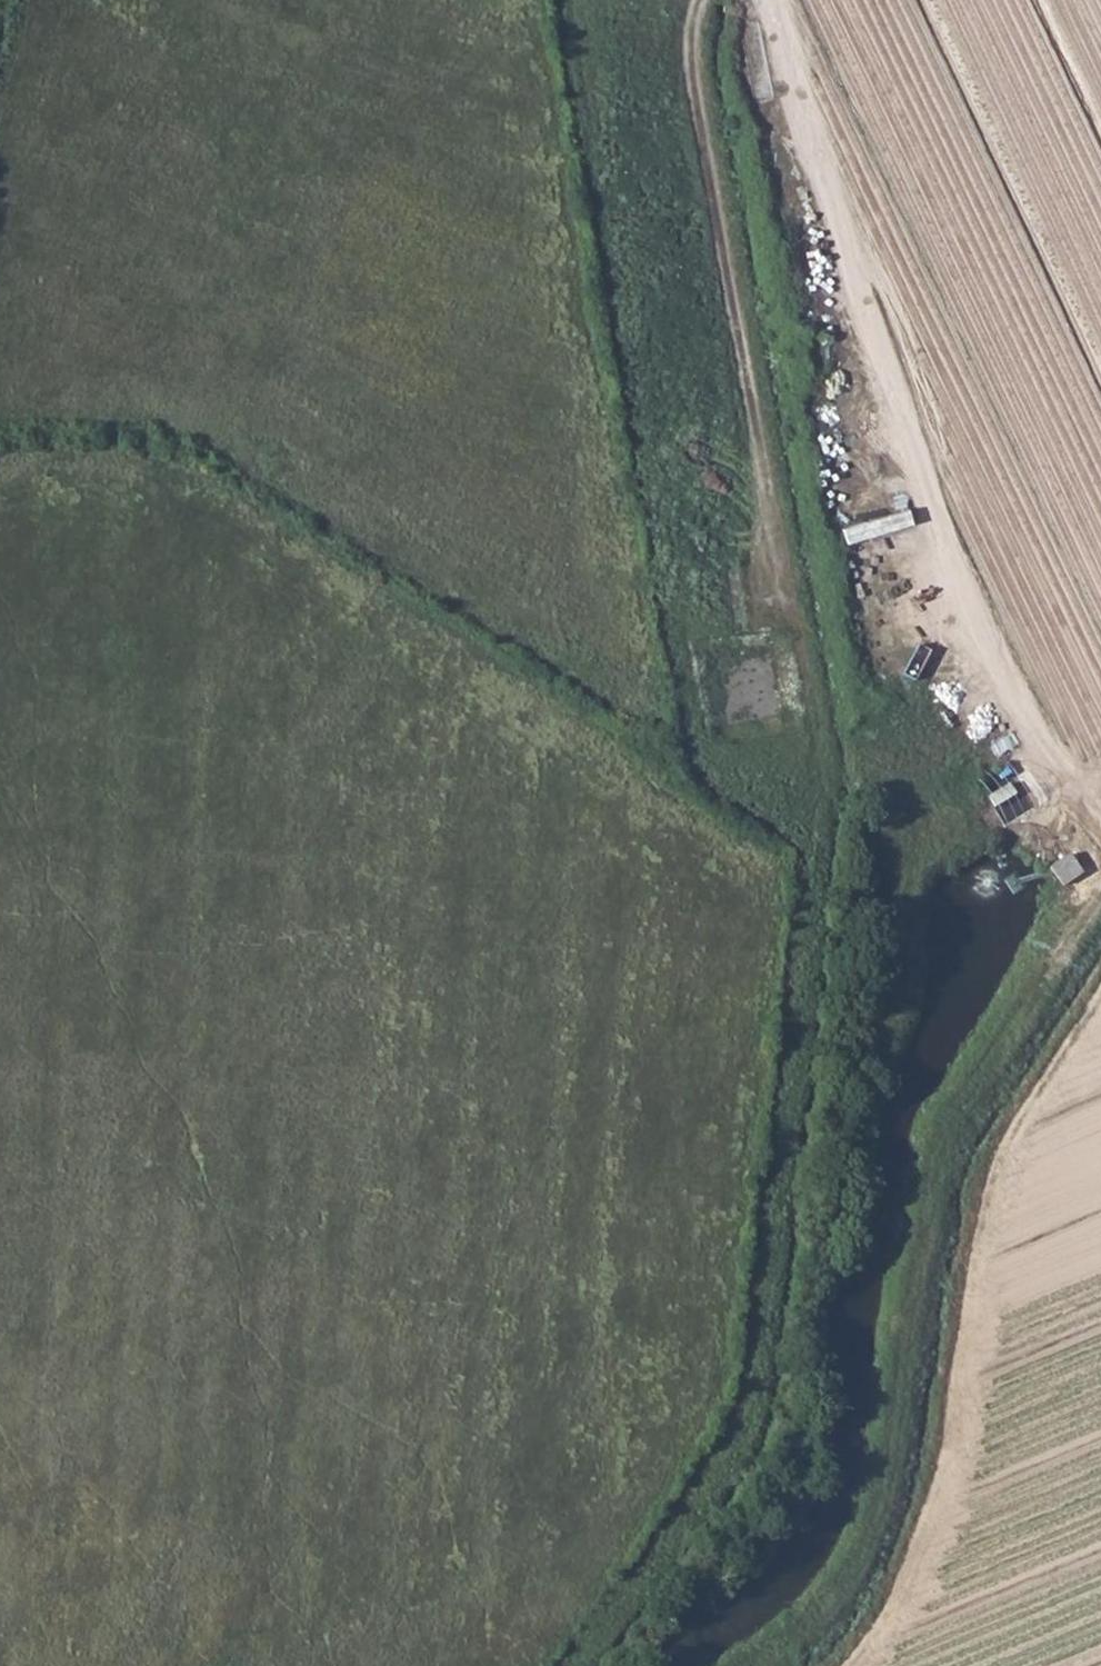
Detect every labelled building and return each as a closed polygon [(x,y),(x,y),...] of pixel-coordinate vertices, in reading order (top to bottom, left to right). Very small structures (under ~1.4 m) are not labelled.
[(847,538),(915,527),(911,501),(872,507),(874,519),(845,524),(847,538)] [(1072,852),(1055,864),(1066,882),(1084,870),(1072,852)]
